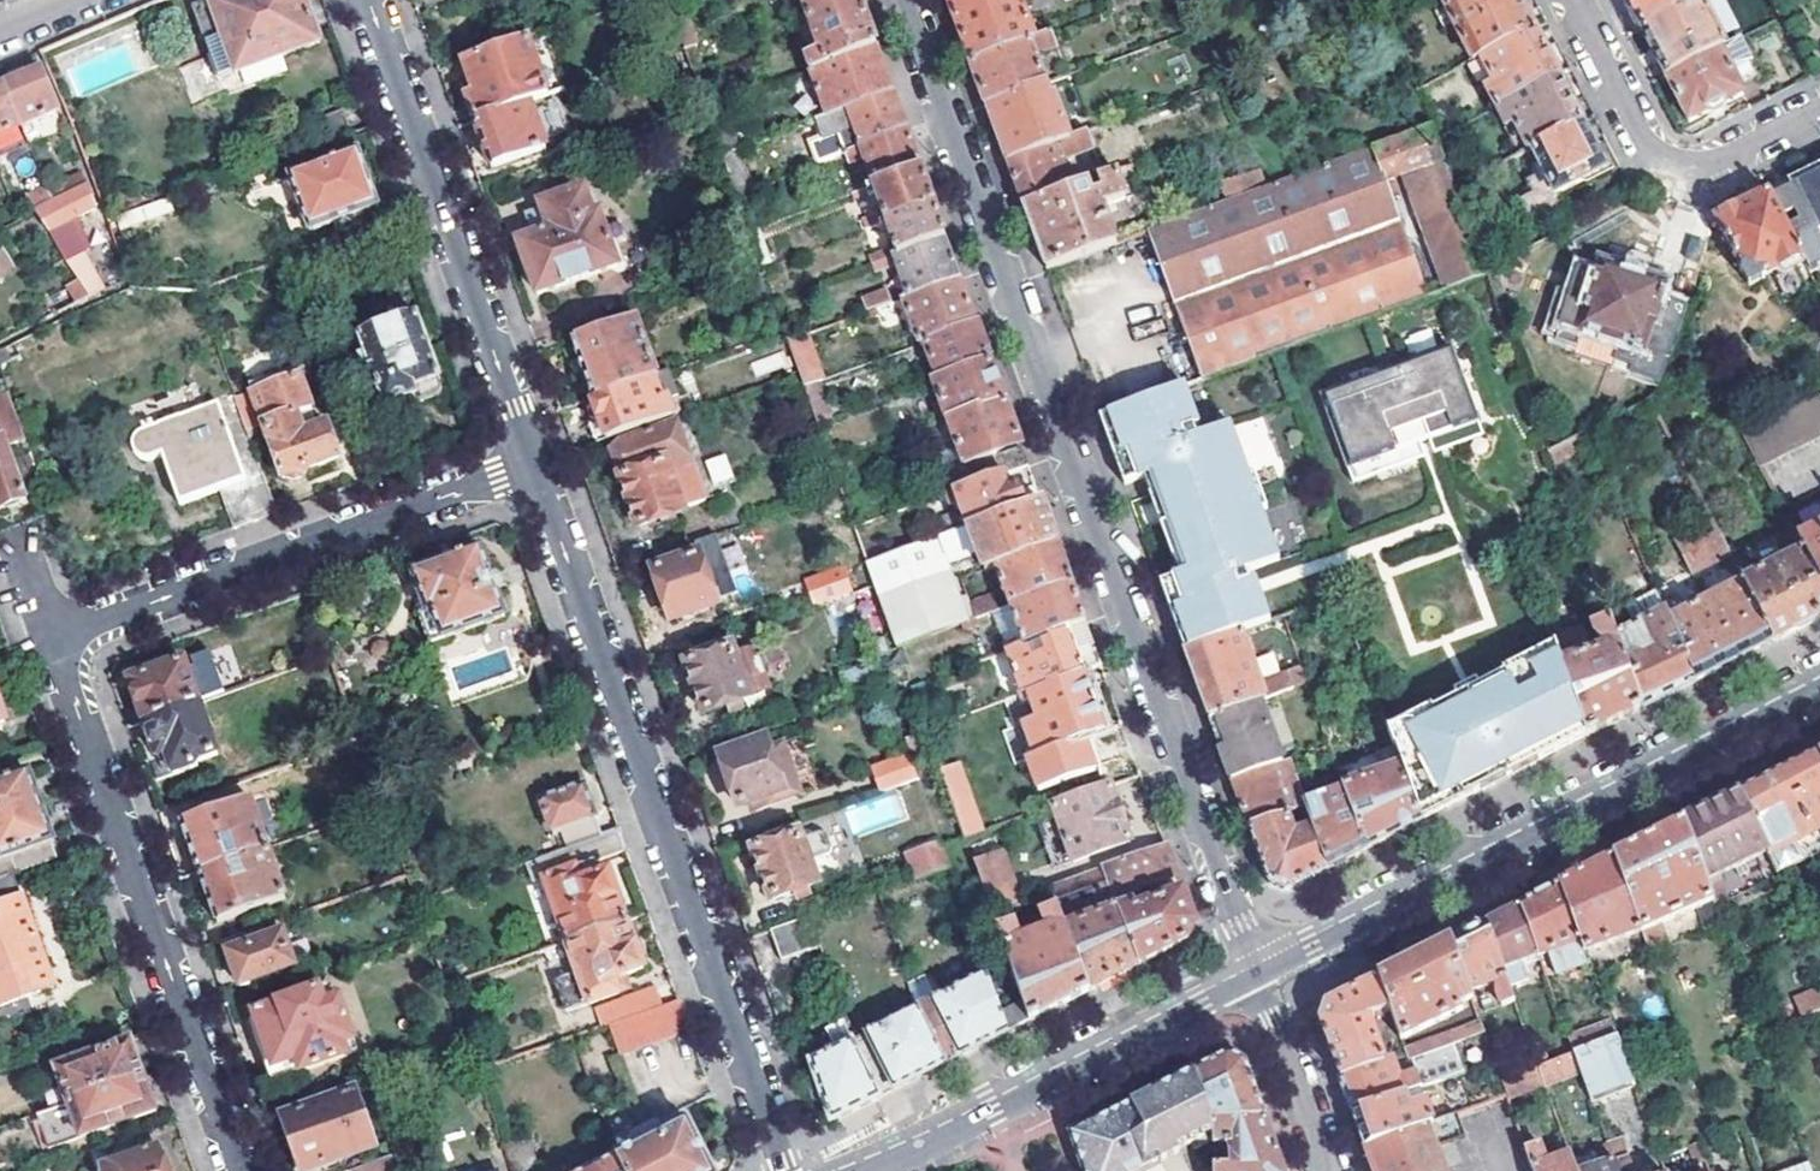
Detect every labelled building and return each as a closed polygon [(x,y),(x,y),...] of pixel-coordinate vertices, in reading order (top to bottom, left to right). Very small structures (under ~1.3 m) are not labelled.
[(219,80),(269,63),(322,44),(306,0),(214,0),(194,7),(219,80)] [(789,12),(822,0),(784,0),(789,12)] [(810,72),(877,49),(865,16),(860,0),(822,0),(789,12),(806,63),(802,61),(788,66),(792,78),(810,72)] [(972,64),(1035,41),(1020,0),(949,0),(972,64)] [(1535,32),(1519,0),(1457,0),(1445,6),(1446,9),(1455,26),(1473,64),(1482,59),(1535,32)] [(1643,31),(1703,1),(1703,0),(1627,0),(1643,31)] [(1643,31),(1667,79),(1727,49),(1703,1),(1643,31)] [(1455,26),(1446,9),(1435,15),(1444,32),(1455,26)] [(672,15),(685,52),(699,47),(686,10),(672,15)] [(1488,92),(1498,110),(1559,78),(1535,32),(1482,59),(1496,87),(1488,92)] [(1035,41),(972,64),(985,99),(988,108),(1046,87),(1034,55),(1037,54),(1045,57),(1059,52),(1053,34),(1035,41)] [(475,124),(529,105),(548,99),(527,41),(463,64),(475,99),(467,101),(475,124)] [(1727,49),(1667,79),(1690,125),(1745,97),(1740,86),(1758,77),(1741,42),(1727,49)] [(824,111),(826,118),(893,93),(885,69),(877,49),(810,72),(824,111)] [(201,56),(178,68),(191,94),(214,82),(201,56)] [(276,82),(269,63),(219,80),(225,100),(276,82)] [(693,74),(697,84),(711,80),(707,69),(693,74)] [(42,72),(7,86),(24,127),(59,112),(42,72)] [(1559,78),(1498,110),(1508,130),(1521,123),(1536,151),(1584,126),(1559,78)] [(24,127),(7,86),(0,89),(0,137),(24,127)] [(991,115),(1008,164),(1070,142),(1054,98),(1050,99),(1046,87),(988,108),(991,115)] [(893,93),(826,118),(817,121),(824,141),(855,130),(863,149),(907,133),(895,98),(893,93)] [(532,112),(542,142),(565,134),(555,103),(532,112)] [(726,103),(706,110),(722,155),(732,152),(741,149),(726,103)] [(532,112),(529,105),(475,124),(491,171),(546,151),(542,142),(532,112)] [(806,118),(808,124),(817,121),(826,118),(824,111),(806,118)] [(310,125),(318,147),(351,135),(343,113),(310,125)] [(1584,126),(1536,151),(1547,172),(1529,182),(1536,194),(1521,203),(1534,229),(1568,212),(1560,197),(1608,172),(1584,126)] [(1432,131),(1149,236),(1201,382),(1485,276),(1432,131)] [(865,159),(872,179),(875,186),(921,170),(909,136),(907,133),(863,149),(845,155),(848,166),(865,159)] [(1070,142),(1008,164),(1022,200),(1025,210),(1090,186),(1100,183),(1106,181),(1103,173),(1070,185),(1063,165),(1061,160),(1069,157),(1070,162),(1096,153),(1089,135),(1070,142)] [(732,152),(722,155),(734,189),(744,186),(732,152)] [(290,180),(309,236),(338,226),(351,221),(380,211),(360,156),(290,180)] [(888,224),(935,207),(923,175),(921,170),(875,186),(868,189),(871,196),(878,194),(886,216),(888,224)] [(1793,184),(1797,190),(1776,201),(1805,259),(1814,277),(1819,274),(1819,170),(1793,184)] [(49,190),(55,204),(88,189),(83,175),(49,190)] [(1103,212),(1127,203),(1118,176),(1106,181),(1100,183),(1103,192),(1094,196),(1090,186),(1025,210),(1028,219),(1048,273),(1118,247),(1110,224),(1108,225),(1103,212)] [(856,185),(859,192),(868,189),(875,186),(872,179),(856,185)] [(38,212),(51,232),(79,219),(97,211),(88,189),(55,204),(38,212)] [(538,298),(620,268),(613,249),(628,244),(621,225),(606,230),(601,214),(595,217),(585,190),(541,207),(550,232),(519,243),(538,298)] [(1719,222),(1750,287),(1805,259),(1776,201),(1773,194),(1719,222)] [(169,199),(118,218),(125,234),(176,216),(169,199)] [(898,249),(900,256),(946,239),(936,210),(935,207),(888,224),(882,226),(885,233),(891,230),(898,249)] [(868,231),(882,226),(888,224),(886,216),(866,224),(868,231)] [(79,219),(51,232),(77,273),(91,266),(87,258),(97,252),(79,219)] [(354,230),(351,221),(338,226),(341,234),(354,230)] [(1576,223),(1562,230),(1570,248),(1583,241),(1576,223)] [(911,297),(960,279),(948,244),(946,239),(900,256),(897,257),(911,297)] [(870,259),(873,266),(897,257),(900,256),(898,249),(870,259)] [(106,293),(91,266),(77,273),(93,298),(106,293)] [(1614,361),(1633,367),(1631,373),(1663,384),(1666,376),(1686,313),(1661,305),(1664,292),(1601,271),(1595,270),(1593,276),(1597,277),(1595,283),(1575,278),(1565,307),(1558,305),(1549,331),(1556,335),(1554,341),(1578,350),(1584,333),(1619,345),(1614,361)] [(919,345),(925,343),(977,324),(962,284),(960,279),(911,297),(903,300),(919,345)] [(860,295),(867,313),(892,304),(885,286),(860,295)] [(417,319),(360,340),(367,361),(360,363),(367,382),(374,380),(386,415),(415,405),(416,407),(421,409),(437,403),(440,400),(440,396),(438,387),(441,386),(417,319)] [(573,345),(593,401),(657,378),(636,322),(573,345)] [(938,381),(991,362),(980,333),(977,324),(925,343),(938,381)] [(1584,333),(1578,350),(1577,355),(1612,366),(1614,361),(1619,345),(1584,333)] [(801,337),(789,342),(799,373),(805,387),(817,383),(801,337)] [(1400,451),(1405,466),(1429,457),(1425,442),(1432,439),(1437,453),(1464,443),(1459,429),(1482,421),(1454,349),(1325,397),(1352,469),(1400,451)] [(934,382),(948,423),(1006,403),(998,381),(991,362),(938,381),(934,382)] [(657,378),(593,401),(584,404),(585,408),(580,413),(584,423),(590,425),(598,444),(677,416),(674,407),(669,409),(666,402),(679,397),(670,374),(657,378)] [(301,378),(252,395),(282,481),(289,479),(290,483),(308,477),(306,473),(340,460),(328,426),(319,430),(301,378)] [(817,383),(805,387),(817,424),(831,419),(817,383)] [(1173,620),(1187,657),(1242,637),(1275,625),(1258,579),(1250,583),(1247,574),(1278,562),(1260,515),(1256,517),(1241,476),(1246,475),(1228,428),(1195,441),(1191,432),(1200,429),(1185,388),(1109,416),(1121,453),(1129,450),(1140,479),(1145,478),(1150,476),(1158,494),(1165,492),(1190,556),(1181,558),(1189,577),(1182,580),(1162,587),(1173,620)] [(7,447),(24,441),(8,395),(0,398),(0,511),(26,502),(7,447)] [(1747,436),(1763,469),(1819,440),(1819,399),(1747,436)] [(988,456),(1020,444),(1006,403),(948,423),(965,469),(946,476),(953,493),(956,492),(1003,476),(1028,467),(1022,449),(989,461),(988,456)] [(275,515),(242,422),(223,429),(216,410),(140,438),(133,443),(131,448),(129,457),(133,466),(140,472),(147,474),(154,472),(165,469),(178,506),(218,492),(233,530),(275,515)] [(1101,419),(1125,484),(1140,479),(1129,450),(1121,453),(1109,416),(1101,419)] [(1487,435),(1482,421),(1459,429),(1464,443),(1487,435)] [(930,429),(946,476),(965,469),(948,423),(930,429)] [(685,514),(684,512),(671,476),(695,467),(681,429),(679,427),(676,426),(618,448),(615,454),(615,461),(640,530),(685,514)] [(1606,442),(1600,429),(1590,434),(1595,445),(1596,447),(1606,442)] [(1554,465),(1595,445),(1590,434),(1550,453),(1554,465)] [(1358,483),(1405,466),(1400,451),(1352,469),(1358,483)] [(713,486),(733,478),(724,453),(703,460),(713,486)] [(671,476),(684,512),(708,503),(695,467),(671,476)] [(1256,517),(1260,515),(1265,513),(1250,474),(1246,475),(1241,476),(1256,517)] [(956,492),(969,530),(1025,510),(1017,487),(1009,489),(1003,476),(956,492)] [(1148,486),(1152,496),(1158,494),(1150,476),(1145,478),(1148,486)] [(1152,496),(1176,561),(1181,558),(1190,556),(1165,492),(1158,494),(1152,496)] [(985,573),(995,569),(1057,547),(1047,517),(1042,504),(1025,510),(969,530),(976,548),(985,573)] [(1696,572),(1730,555),(1715,526),(1680,544),(1696,572)] [(938,541),(945,560),(976,548),(969,530),(938,541)] [(1801,544),(1807,555),(1819,581),(1819,534),(1801,544)] [(868,566),(898,649),(911,644),(963,626),(968,624),(965,617),(945,560),(938,541),(868,566)] [(995,569),(1010,609),(1072,586),(1068,576),(1057,547),(995,569)] [(433,614),(443,643),(505,621),(480,551),(413,576),(427,616),(433,614)] [(1819,621),(1819,581),(1807,555),(1746,586),(1775,644),(1786,638),(1819,621)] [(673,623),(716,607),(699,558),(655,574),(673,623)] [(1179,570),(1182,580),(1189,577),(1181,558),(1176,561),(1179,570)] [(853,594),(844,571),(807,584),(816,607),(853,594)] [(1766,648),(1775,644),(1746,586),(1745,584),(1670,621),(1697,683),(1766,648)] [(1024,649),(1086,627),(1080,610),(1072,586),(1010,609),(1024,649)] [(976,621),(978,621),(998,613),(993,599),(971,607),(974,614),(976,621)] [(1613,629),(1617,639),(1667,613),(1663,604),(1613,629)] [(1697,683),(1670,621),(1667,613),(1617,639),(1643,710),(1690,687),(1697,683)] [(965,617),(968,624),(976,621),(974,614),(965,617)] [(968,624),(963,626),(965,633),(980,627),(978,621),(976,621),(968,624)] [(1008,655),(1023,698),(1086,675),(1102,670),(1090,637),(1086,627),(1024,649),(1008,655)] [(1262,690),(1242,637),(1187,657),(1190,668),(1211,724),(1261,705),(1294,692),(1291,686),(1285,688),(1283,682),(1262,690)] [(1617,639),(1564,666),(1590,738),(1617,724),(1643,710),(1617,639)] [(911,644),(898,649),(903,664),(916,659),(911,644)] [(1509,675),(1560,656),(1556,645),(1505,664),(1506,667),(1509,675)] [(688,666),(705,716),(750,700),(749,698),(771,691),(756,648),(734,656),(732,651),(688,666)] [(1456,685),(1442,689),(1435,692),(1438,700),(1385,719),(1397,750),(1423,823),(1511,778),(1532,767),(1590,738),(1564,666),(1560,656),(1509,675),(1506,667),(1483,675),(1486,683),(1459,693),(1456,685)] [(151,676),(131,682),(146,724),(199,706),(183,664),(162,673),(160,670),(150,672),(151,676)] [(1455,679),(1456,685),(1459,693),(1486,683),(1483,675),(1481,669),(1455,679)] [(1107,734),(1086,675),(1023,698),(1022,698),(1025,705),(1032,704),(1050,754),(1107,734)] [(1438,700),(1435,692),(1434,690),(1382,709),(1385,719),(1438,700)] [(1228,772),(1233,786),(1282,768),(1261,705),(1211,724),(1228,772)] [(146,724),(160,766),(167,762),(174,779),(199,770),(197,765),(217,757),(199,706),(146,724)] [(927,731),(904,739),(910,757),(912,763),(935,755),(927,731)] [(722,760),(739,809),(766,800),(770,810),(802,798),(783,748),(768,752),(766,744),(722,760)] [(1393,838),(1423,823),(1397,750),(1377,758),(1383,775),(1345,790),(1367,851),(1393,838)] [(965,840),(981,834),(975,813),(971,814),(951,755),(937,760),(965,840)] [(1771,861),(1819,837),(1819,755),(1809,761),(1741,795),(1769,856),(1771,861)] [(876,770),(884,793),(919,781),(912,763),(910,757),(876,770)] [(1249,829),(1290,812),(1306,806),(1291,764),(1282,768),(1233,786),(1236,794),(1249,829)] [(0,785),(0,881),(12,877),(59,861),(29,775),(0,785)] [(567,851),(602,839),(583,788),(539,803),(552,838),(562,835),(567,851)] [(1110,790),(1054,809),(1073,866),(1129,846),(1110,790)] [(1306,806),(1313,827),(1329,870),(1360,854),(1367,851),(1345,790),(1306,806)] [(1709,885),(1769,856),(1741,795),(1732,800),(1687,823),(1709,885)] [(252,799),(181,823),(200,876),(269,852),(252,799)] [(1324,873),(1329,870),(1313,827),(1297,832),(1290,812),(1249,829),(1269,886),(1286,892),(1324,873)] [(1642,932),(1663,924),(1699,911),(1707,933),(1724,927),(1709,885),(1687,823),(1650,841),(1616,859),(1642,932)] [(602,839),(567,851),(526,866),(533,888),(544,884),(576,873),(581,887),(596,882),(591,869),(628,856),(619,833),(602,839)] [(754,853),(772,902),(817,886),(810,864),(830,857),(833,851),(828,837),(822,834),(801,841),(800,836),(754,853)] [(1771,861),(1779,878),(1819,859),(1819,837),(1771,861)] [(907,856),(916,882),(950,870),(942,848),(941,844),(907,856)] [(1166,848),(1102,872),(1112,900),(1177,878),(1171,862),(1166,848)] [(200,876),(219,927),(287,903),(269,852),(200,876)] [(1002,853),(973,862),(991,912),(1019,902),(1002,853)] [(1586,953),(1642,932),(1616,859),(1589,873),(1562,886),(1582,941),(1586,953)] [(1102,872),(1050,891),(1084,995),(1117,979),(1131,972),(1138,968),(1117,911),(1112,900),(1102,872)] [(576,873),(544,884),(566,947),(627,925),(610,877),(596,882),(581,887),(576,873)] [(54,991),(12,877),(0,881),(0,1009),(54,991)] [(1582,941),(1562,886),(1530,903),(1521,907),(1539,957),(1582,941)] [(1019,902),(991,912),(1024,1005),(1030,1023),(1055,1011),(1084,995),(1050,891),(1019,902)] [(1194,927),(1183,895),(1139,909),(1138,904),(1117,911),(1138,968),(1146,964),(1184,945),(1194,927)] [(1539,957),(1521,907),(1493,921),(1486,925),(1503,971),(1539,957)] [(812,920),(782,931),(793,961),(823,950),(812,920)] [(1642,932),(1650,955),(1671,947),(1663,924),(1642,932)] [(644,974),(627,925),(566,947),(577,980),(555,987),(566,1018),(620,999),(615,984),(644,974)] [(1503,971),(1486,925),(1458,939),(1451,943),(1470,994),(1497,982),(1497,993),(1502,1008),(1514,1003),(1503,971)] [(229,955),(241,990),(297,969),(285,936),(229,955)] [(1470,994),(1451,943),(1441,948),(1379,979),(1391,1012),(1401,1041),(1461,1010),(1459,1004),(1471,1000),(1470,994)] [(987,974),(917,1009),(945,1067),(965,1057),(1009,1035),(1002,1016),(987,974)] [(1339,1081),(1384,1064),(1368,1020),(1376,1017),(1377,1020),(1383,1018),(1383,1015),(1391,1012),(1379,979),(1357,991),(1348,995),(1326,1006),(1322,1015),(1318,1025),(1339,1081)] [(623,1003),(629,1020),(662,1008),(656,991),(623,1003)] [(255,1017),(275,1072),(297,1064),(302,1077),(349,1059),(345,1048),(355,1044),(342,1005),(328,1010),(321,992),(255,1017)] [(1803,1021),(1819,1015),(1819,995),(1797,1005),(1803,1021)] [(662,1008),(629,1020),(611,1027),(623,1059),(691,1034),(680,1002),(662,1008)] [(1002,1016),(1009,1035),(1030,1023),(1024,1005),(1002,1016)] [(917,1009),(855,1042),(885,1098),(893,1094),(945,1067),(917,1009)] [(832,1125),(885,1098),(855,1042),(848,1022),(827,1032),(836,1053),(811,1065),(832,1125)] [(1480,1023),(1405,1052),(1406,1055),(1409,1062),(1453,1046),(1484,1034),(1480,1023)] [(1569,1038),(1574,1052),(1616,1037),(1611,1023),(1569,1038)] [(1616,1037),(1574,1052),(1581,1073),(1592,1103),(1635,1088),(1616,1037)] [(131,1043),(57,1071),(69,1106),(144,1079),(131,1043)] [(1343,1090),(1352,1115),(1402,1096),(1463,1072),(1453,1046),(1409,1062),(1406,1055),(1384,1064),(1339,1081),(1343,1090)] [(1544,1086),(1581,1073),(1574,1052),(1537,1066),(1544,1086)] [(1213,1118),(1263,1118),(1243,1062),(1228,1057),(1206,1068),(1197,1072),(1213,1118)] [(297,1064),(275,1072),(279,1085),(302,1077),(297,1064)] [(1507,1098),(1544,1086),(1537,1066),(1500,1079),(1506,1097),(1507,1098)] [(1155,1163),(1175,1153),(1174,1149),(1187,1143),(1191,1151),(1214,1140),(1213,1118),(1197,1072),(1140,1101),(1124,1109),(1090,1126),(1069,1137),(1082,1170),(1144,1170),(1141,1166),(1145,1164),(1153,1160),(1155,1163)] [(69,1106),(58,1110),(62,1124),(74,1120),(81,1140),(156,1113),(144,1079),(69,1106)] [(1506,1097),(1500,1079),(1483,1086),(1489,1103),(1506,1097)] [(355,1155),(373,1148),(354,1093),(284,1119),(287,1129),(302,1170),(309,1170),(355,1155)] [(1362,1142),(1365,1148),(1431,1124),(1424,1102),(1406,1108),(1402,1096),(1352,1115),(1362,1142)] [(1214,1144),(1229,1143),(1230,1160),(1224,1161),(1224,1166),(1215,1166),(1215,1170),(1283,1170),(1280,1162),(1274,1146),(1263,1118),(1213,1118),(1214,1140),(1214,1144)] [(1440,1165),(1429,1139),(1448,1132),(1442,1120),(1431,1124),(1365,1148),(1367,1154),(1373,1170),(1442,1170),(1440,1165)] [(622,1170),(711,1170),(686,1123),(664,1135),(657,1123),(619,1143),(626,1155),(616,1160),(622,1170)] [(287,1129),(276,1133),(289,1170),(302,1170),(287,1129)] [(158,1150),(154,1153),(149,1135),(79,1159),(83,1170),(166,1170),(158,1150)] [(1617,1170),(1632,1170),(1621,1142),(1608,1146),(1609,1148),(1617,1170)] [(1533,1170),(1575,1170),(1569,1156),(1546,1164),(1538,1145),(1525,1150),(1533,1170)] [(1701,1145),(1689,1149),(1695,1166),(1707,1161),(1701,1145)] [(1609,1148),(1599,1151),(1603,1162),(1608,1161),(1609,1164),(1592,1170),(1590,1165),(1575,1170),(1617,1170),(1609,1148)] [(355,1155),(309,1170),(342,1170),(358,1165),(355,1155)] [(393,1158),(355,1170),(398,1170),(393,1158)] [(616,1160),(595,1170),(622,1170),(616,1160)] [(1144,1170),(1151,1170),(1157,1168),(1155,1163),(1153,1160),(1145,1164),(1141,1166),(1144,1170)]
